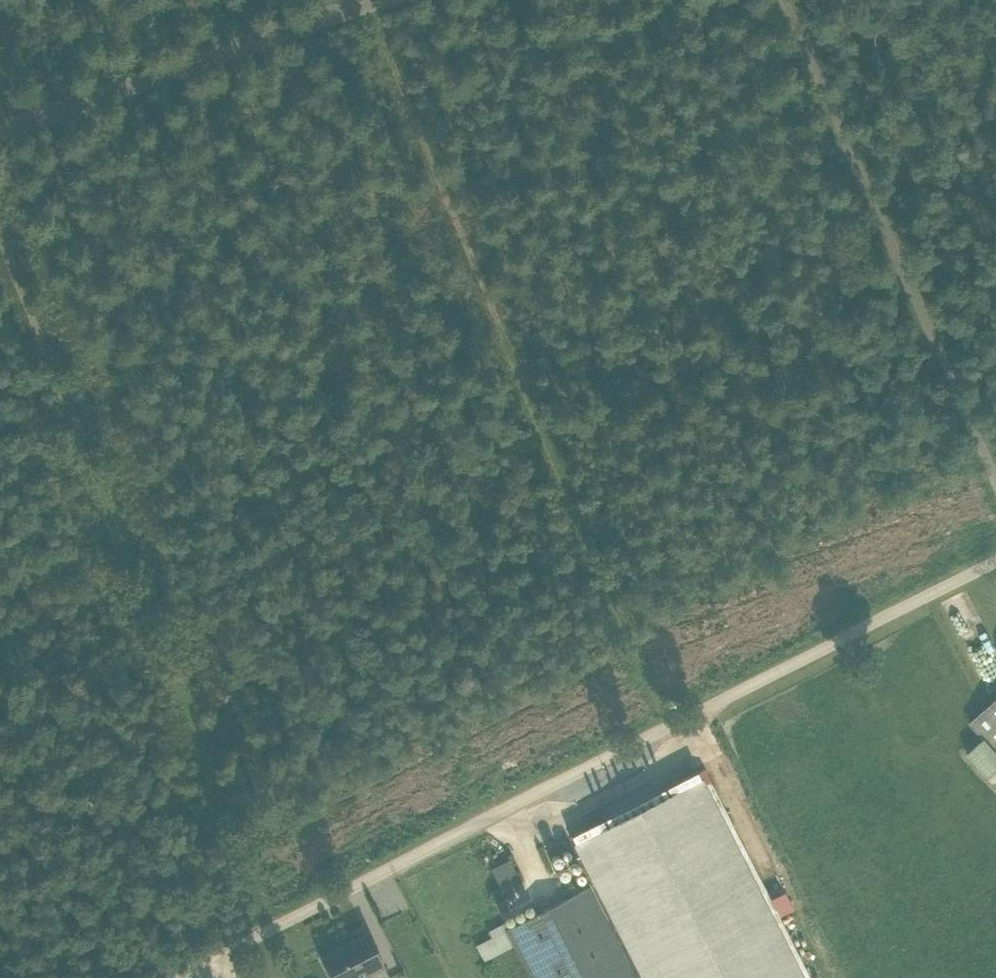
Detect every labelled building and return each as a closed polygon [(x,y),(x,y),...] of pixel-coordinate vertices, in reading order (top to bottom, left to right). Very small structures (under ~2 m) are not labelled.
[(970,721),(985,738),(969,753),(989,776),(995,769),(995,698),(970,721)] [(569,833),(643,977),(809,977),(702,766),(569,833)] [(565,815),(569,826),(585,820),(582,809),(565,815)] [(484,882),(501,874),(492,856),(475,865),(484,882)] [(585,887),(505,927),(513,944),(530,977),(632,977),(585,887)] [(502,921),(471,937),(482,959),(513,944),(505,927),(502,921)] [(383,966),(367,932),(318,956),(330,977),(359,977),(383,966)]
